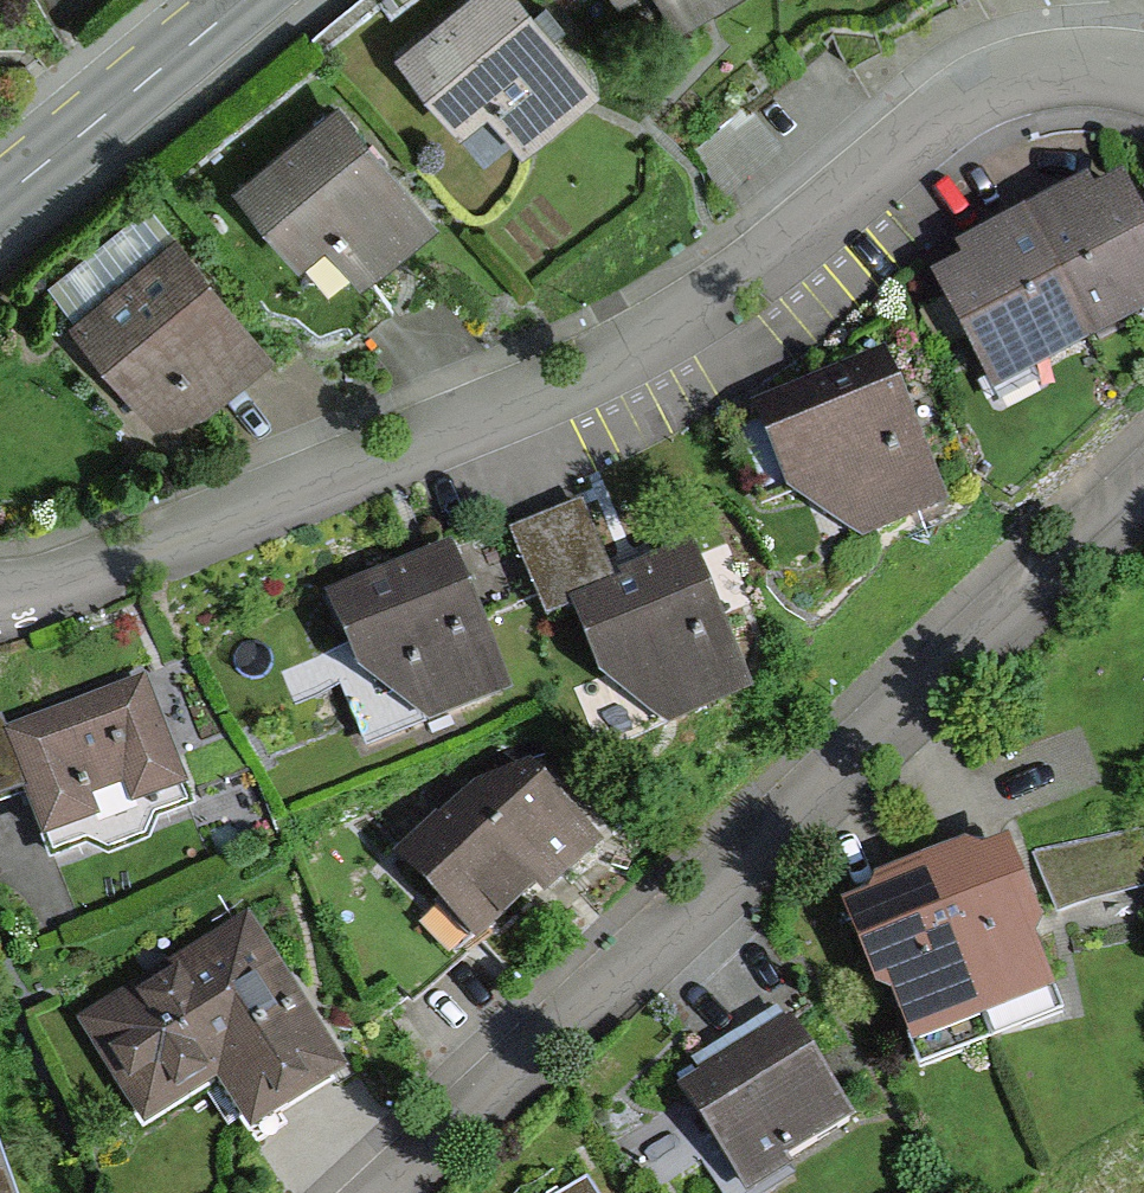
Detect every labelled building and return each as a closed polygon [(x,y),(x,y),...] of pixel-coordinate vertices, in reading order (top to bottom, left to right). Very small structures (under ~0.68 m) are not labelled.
[(528,0),(481,0),(409,62),(507,178),(608,93),(528,0)] [(688,27),(729,0),(670,0),(688,27)] [(436,225),(340,109),(242,190),(338,306),(436,225)] [(1143,322),(1143,198),(1135,180),(1098,199),(1090,184),(1026,216),(1092,348),(1143,322)] [(991,399),(1092,348),(1026,216),(963,247),(970,260),(931,279),(991,399)] [(272,354),(178,244),(77,329),(171,439),(272,354)] [(945,502),(886,359),(762,409),(796,492),(865,535),(945,502)] [(510,694),(452,550),(328,601),(362,684),(430,727),(510,694)] [(757,696),(698,552),(574,602),(608,686),(677,728),(757,696)] [(141,680),(2,733),(43,839),(94,819),(88,804),(124,790),(129,806),(181,786),(141,680)] [(477,794),(400,864),(485,956),(601,850),(529,772),(477,794)] [(930,862),(991,1030),(1057,1006),(1026,922),(1033,919),(1003,835),(930,862)] [(925,1054),(991,1030),(930,862),(852,890),(883,975),(895,971),(925,1054)] [(250,922),(85,1021),(146,1123),(215,1082),(247,1135),(343,1077),(250,922)] [(679,1084),(745,1192),(777,1192),(805,1176),(796,1160),(853,1125),(788,1018),(679,1084)] [(0,1143),(0,1192),(17,1192),(0,1143)]
